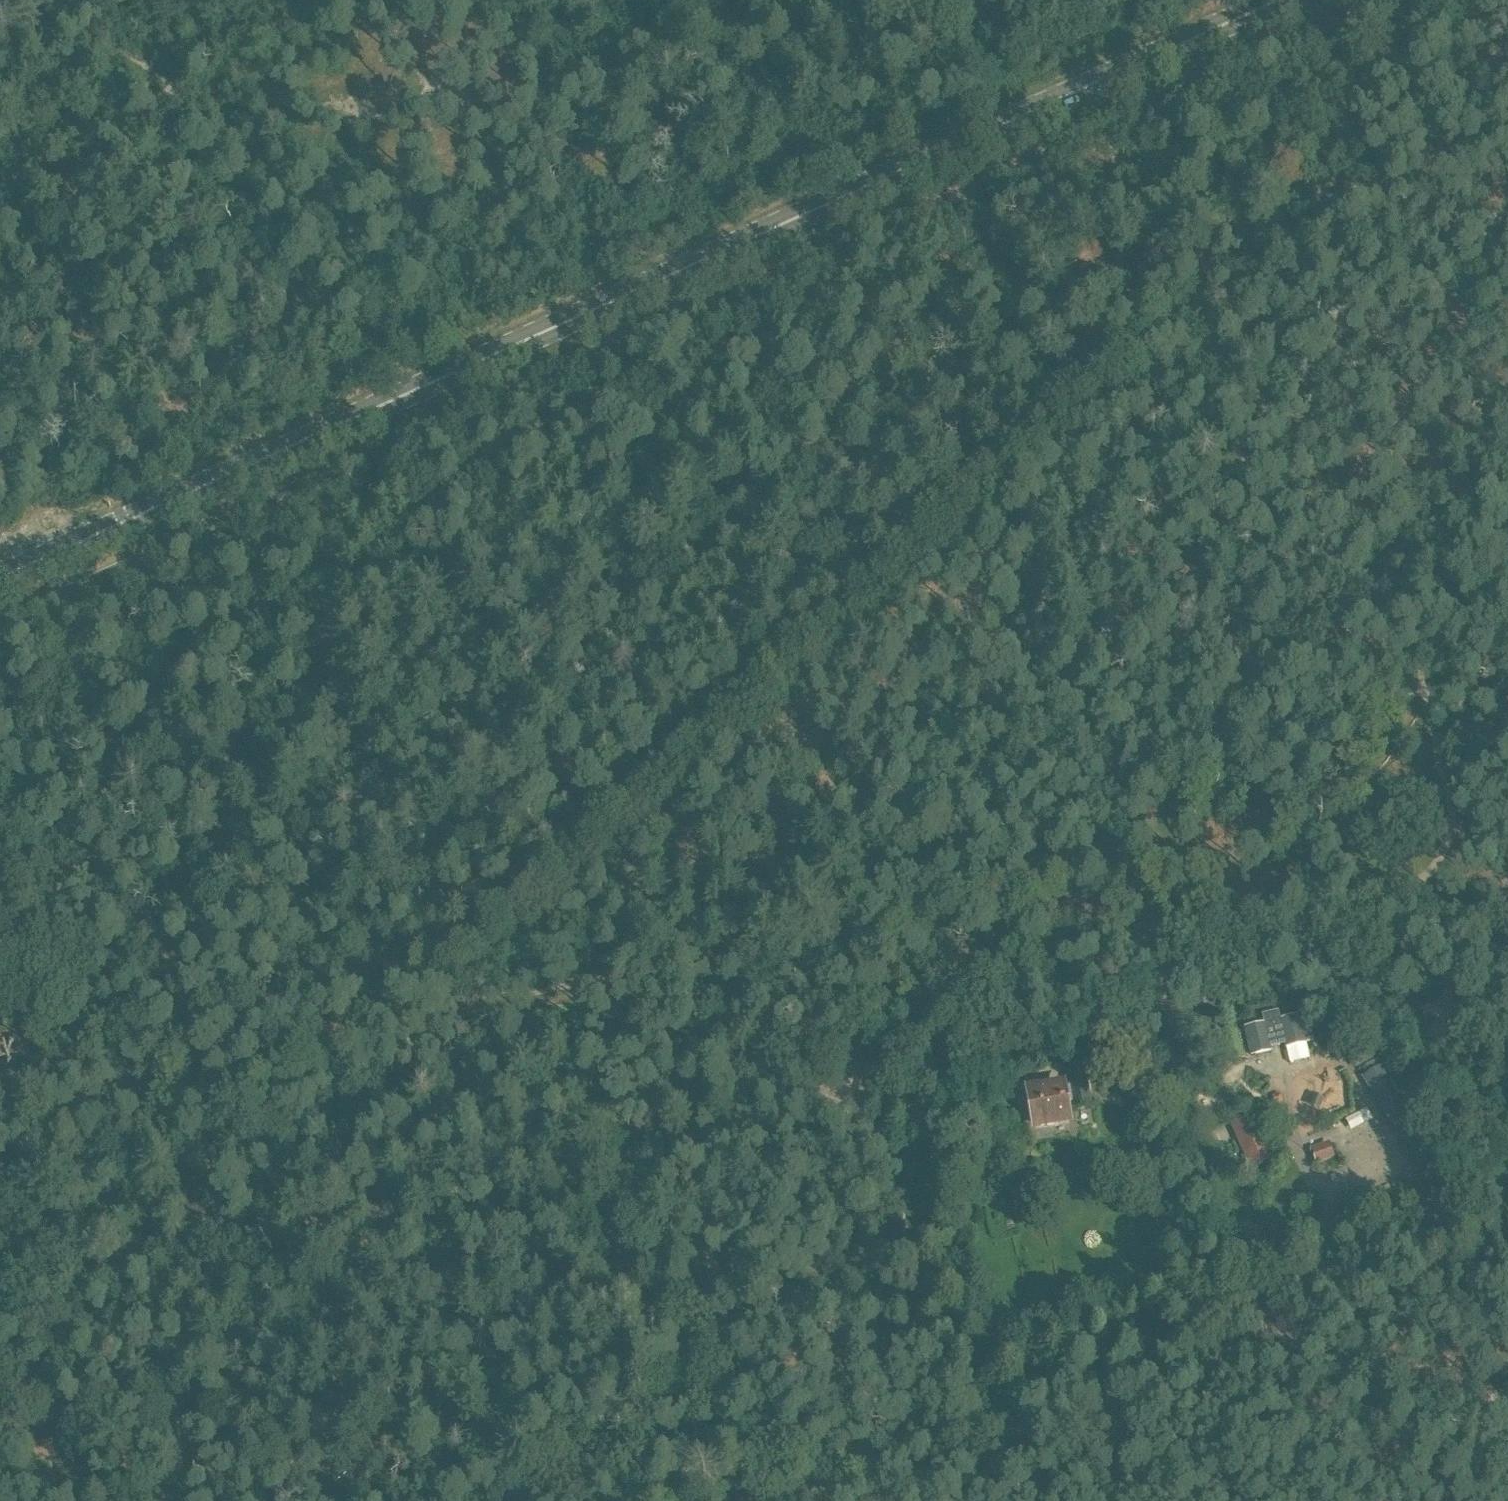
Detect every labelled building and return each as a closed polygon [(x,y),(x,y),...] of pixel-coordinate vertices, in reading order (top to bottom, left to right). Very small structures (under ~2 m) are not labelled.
[(1263,1024),(1245,1029),(1252,1056),(1271,1051),(1270,1047),(1286,1044),(1287,1048),(1314,1042),(1308,1014),(1279,1021),(1278,1012),(1261,1015),(1263,1024)] [(1405,1150),(1429,1136),(1412,1106),(1415,1104),(1391,1062),(1363,1077),(1405,1150)] [(1092,1107),(1085,1067),(1067,1070),(1070,1086),(1032,1093),(1037,1124),(1068,1119),(1065,1104),(1073,1102),(1074,1110),(1092,1107)] [(1251,1168),(1272,1159),(1254,1118),(1233,1127),(1251,1168)] [(1349,1145),(1370,1188),(1403,1172),(1382,1129),(1349,1145)] [(1317,1162),(1332,1156),(1328,1145),(1313,1151),(1317,1162)] [(1026,1183),(1011,1188),(1019,1213),(1034,1208),(1026,1183)]
